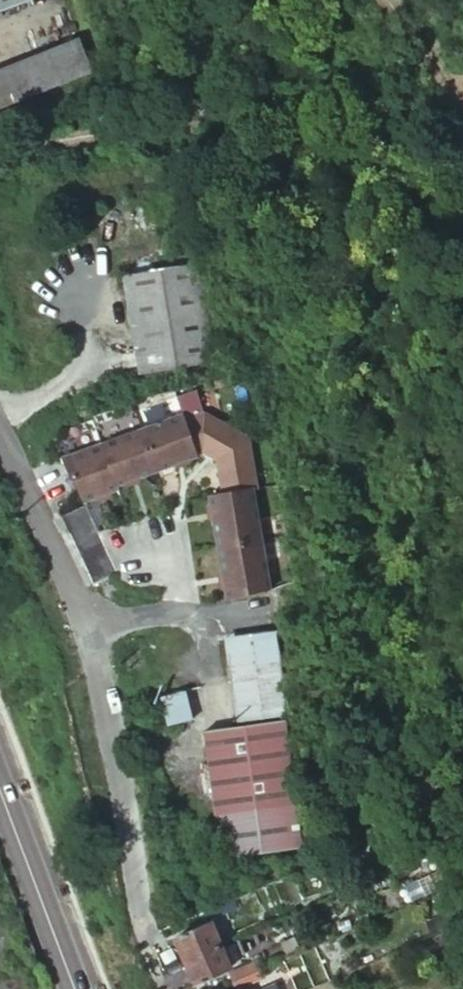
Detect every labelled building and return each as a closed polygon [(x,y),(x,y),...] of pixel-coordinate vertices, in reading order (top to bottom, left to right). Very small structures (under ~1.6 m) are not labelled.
[(27,0),(0,0),(0,10),(27,0)] [(61,47),(0,69),(0,106),(27,96),(73,77),(61,47)] [(127,274),(147,372),(220,358),(200,258),(127,274)] [(217,460),(223,494),(252,489),(256,488),(248,438),(204,412),(184,421),(195,453),(202,452),(217,460)] [(182,416),(142,430),(156,470),(174,464),(188,459),(187,456),(195,453),(184,421),(182,416)] [(142,430),(102,445),(115,482),(124,478),(125,481),(139,476),(156,470),(142,430)] [(102,445),(63,459),(83,500),(94,496),(107,490),(107,488),(115,485),(116,487),(117,486),(116,484),(115,482),(102,445)] [(139,476),(125,481),(126,485),(140,479),(139,476)] [(214,520),(219,547),(260,540),(252,489),(223,494),(213,496),(214,506),(212,507),(214,520)] [(107,490),(94,496),(95,498),(109,493),(107,490)] [(85,504),(61,515),(93,584),(116,573),(85,504)] [(260,540),(219,547),(223,575),(226,588),(228,587),(230,599),(269,590),(260,540)] [(231,631),(244,721),(293,714),(295,713),(284,624),(231,631)] [(199,713),(192,685),(167,691),(174,719),(199,713)] [(244,721),(211,725),(228,853),(310,841),(293,714),(244,721)] [(194,802),(193,783),(183,784),(185,802),(194,802)] [(226,910),(222,901),(203,908),(206,917),(226,910)] [(189,955),(219,942),(211,921),(181,934),(189,955)] [(198,979),(229,965),(219,942),(189,955),(198,979)] [(248,964),(229,971),(232,977),(250,969),(248,964)] [(250,969),(232,977),(234,984),(254,977),(250,969)]
